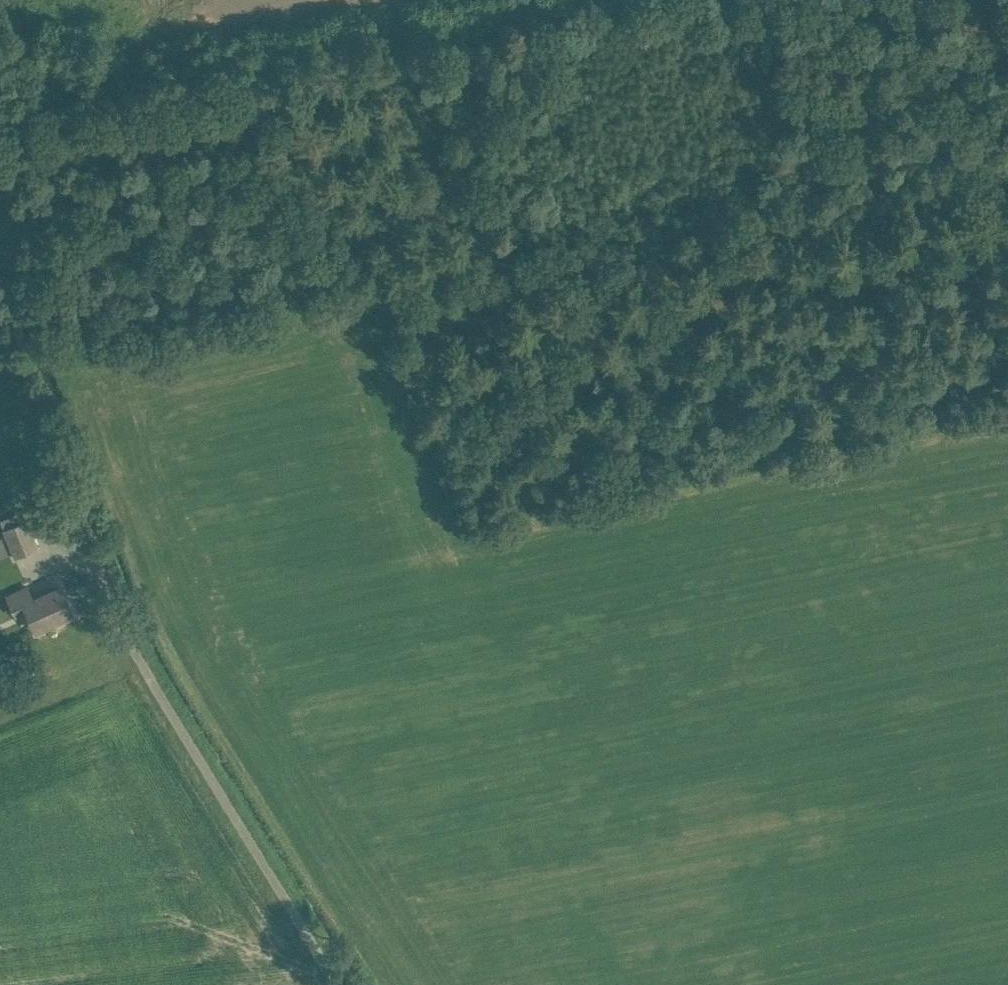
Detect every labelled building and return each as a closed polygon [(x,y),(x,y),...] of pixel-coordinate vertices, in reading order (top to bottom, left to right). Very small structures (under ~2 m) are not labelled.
[(39,547),(28,519),(4,529),(15,557),(39,547)] [(11,554),(4,535),(0,536),(0,558),(11,554)] [(27,609),(37,629),(50,623),(49,621),(54,618),(55,621),(74,612),(62,586),(34,598),(29,586),(8,595),(16,614),(27,609)]
